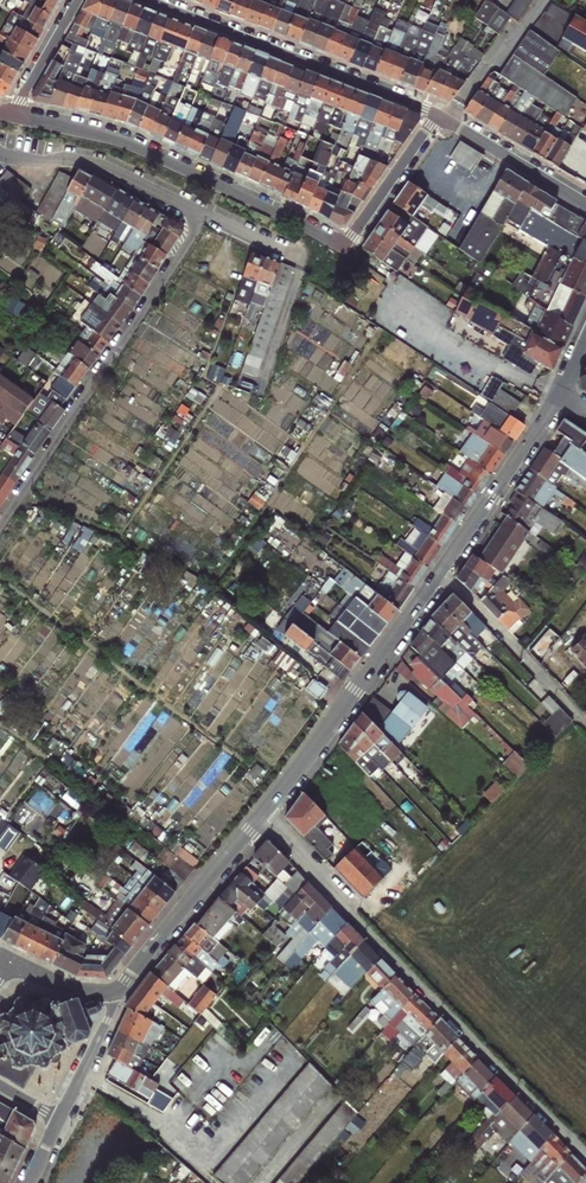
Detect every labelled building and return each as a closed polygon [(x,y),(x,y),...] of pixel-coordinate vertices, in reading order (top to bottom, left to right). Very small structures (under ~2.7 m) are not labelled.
[(25,2),(30,5),(36,8),(41,11),(48,0),(26,0),(25,2)] [(41,11),(51,17),(59,3),(55,0),(48,0),(41,11)] [(105,0),(88,0),(81,12),(98,19),(105,0)] [(119,0),(105,0),(98,19),(109,23),(119,0)] [(123,28),(133,4),(123,0),(119,0),(109,23),(123,28)] [(202,6),(215,11),(220,0),(205,0),(202,6)] [(215,11),(230,17),(238,0),(220,0),(215,11)] [(250,0),(238,0),(230,17),(244,22),(252,1),(250,0)] [(252,1),(244,22),(257,27),(266,5),(254,0),(253,0),(252,1)] [(266,5),(281,11),(285,0),(268,0),(266,5)] [(281,11),(294,15),(300,0),(285,0),(281,11)] [(308,20),(309,20),(317,0),(300,0),(294,15),(308,20)] [(332,0),(317,0),(309,20),(321,24),(332,0)] [(345,5),(333,0),(332,0),(321,24),(335,29),(345,5)] [(359,11),(363,1),(360,0),(356,0),(352,8),(345,5),(335,29),(334,31),(348,36),(359,11)] [(499,9),(490,3),(486,0),(472,21),(480,26),(482,24),(487,27),(499,9)] [(506,14),(511,18),(517,23),(533,0),(516,0),(506,14)] [(144,8),(133,4),(123,28),(135,32),(144,8)] [(571,16),(551,4),(545,15),(565,26),(571,16)] [(36,8),(30,5),(23,18),(28,21),(36,8)] [(281,11),(266,5),(257,27),(272,33),(281,11)] [(28,21),(43,30),(51,17),(41,11),(36,8),(28,21)] [(157,13),(144,8),(135,32),(147,38),(157,13)] [(370,22),(360,42),(372,46),(384,18),(386,14),(376,9),(370,22)] [(506,14),(499,9),(487,27),(499,35),(511,18),(506,14)] [(294,15),(281,11),(272,33),(285,38),(294,15)] [(365,13),(359,11),(348,36),(360,42),(370,22),(362,19),(365,13)] [(38,40),(43,30),(28,21),(23,18),(13,12),(0,35),(0,56),(1,57),(3,52),(10,40),(16,28),(38,40)] [(81,12),(65,41),(73,44),(78,46),(85,49),(91,34),(98,19),(81,12)] [(170,18),(157,13),(147,38),(160,43),(170,18)] [(308,20),(294,15),(285,38),(299,44),(308,20)] [(576,16),(562,39),(585,53),(585,22),(576,16)] [(182,23),(170,18),(160,43),(173,48),(182,23)] [(385,50),(393,31),(387,29),(391,20),(384,18),(372,46),(384,51),(385,50)] [(100,46),(109,23),(98,19),(91,34),(97,37),(96,39),(98,40),(97,44),(100,46)] [(309,20),(308,20),(299,44),(312,48),(321,24),(309,20)] [(398,55),(409,25),(397,20),(393,31),(385,50),(398,55)] [(423,65),(436,33),(440,23),(436,21),(434,26),(426,22),(422,30),(409,60),(423,65)] [(97,54),(102,56),(106,47),(114,50),(118,40),(123,28),(109,23),(100,46),(97,54)] [(194,28),(182,23),(173,48),(184,52),(194,28)] [(335,29),(321,24),(312,48),(324,53),(334,31),(335,29)] [(409,60),(422,30),(409,25),(398,55),(409,60)] [(10,40),(31,52),(38,40),(16,28),(10,40)] [(118,40),(130,45),(135,32),(123,28),(118,40)] [(207,33),(194,28),(184,52),(197,57),(207,33)] [(348,36),(334,31),(324,53),(338,59),(348,36)] [(530,31),(513,55),(544,76),(561,52),(530,31)] [(135,68),(147,38),(135,32),(130,45),(127,52),(131,53),(127,64),(135,68)] [(220,38),(207,33),(197,57),(210,61),(220,38)] [(439,70),(447,58),(437,54),(444,37),(436,33),(423,65),(422,67),(438,73),(439,70)] [(360,42),(348,36),(338,59),(351,64),(360,42)] [(160,43),(147,38),(135,68),(139,70),(148,73),(160,43)] [(233,43),(220,38),(210,61),(223,66),(233,43)] [(447,58),(439,70),(453,77),(472,47),(474,45),(461,38),(447,58)] [(3,52),(25,64),(31,52),(10,40),(3,52)] [(372,46),(360,42),(351,64),(363,69),(372,46)] [(160,43),(148,73),(149,73),(156,75),(161,62),(166,64),(173,48),(160,43)] [(245,48),(233,43),(223,66),(236,70),(245,48)] [(73,44),(63,67),(59,80),(71,85),(75,75),(80,62),(82,57),(75,54),(78,46),(73,44)] [(384,51),(372,46),(363,69),(375,74),(384,51)] [(453,77),(465,83),(485,55),(472,47),(453,77)] [(256,52),(245,48),(236,70),(248,75),(256,52)] [(385,50),(384,51),(375,74),(388,79),(398,55),(385,50)] [(19,75),(25,64),(3,52),(1,57),(0,56),(0,65),(19,75)] [(185,88),(197,57),(184,52),(179,67),(173,83),(185,88)] [(269,57),(256,52),(248,75),(260,79),(269,57)] [(84,87),(97,91),(106,68),(99,66),(103,56),(102,56),(97,54),(87,79),(84,87)] [(409,60),(398,55),(388,79),(400,84),(409,60)] [(562,117),(564,118),(578,99),(544,76),(513,55),(500,75),(503,78),(514,85),(520,89),(524,92),(535,99),(546,106),(556,113),(562,117)] [(201,84),(210,61),(197,57),(185,88),(197,93),(201,84)] [(281,62),(269,57),(260,79),(273,84),(281,62)] [(423,65),(409,60),(400,84),(413,89),(422,67),(423,65)] [(31,98),(34,103),(49,105),(59,80),(63,67),(53,61),(31,98)] [(201,84),(214,88),(223,66),(210,61),(201,84)] [(294,67),(281,62),(273,84),(285,89),(294,67)] [(11,87),(19,75),(0,65),(0,82),(11,87)] [(229,87),(236,70),(223,66),(214,88),(212,93),(221,96),(224,87),(228,89),(229,87)] [(306,72),(294,67),(285,89),(285,90),(297,95),(306,72)] [(438,73),(422,67),(413,89),(424,94),(438,73)] [(119,73),(106,68),(97,91),(110,94),(110,93),(115,83),(119,73)] [(132,87),(125,86),(123,96),(137,100),(149,73),(148,73),(139,70),(132,87)] [(241,91),(248,75),(236,70),(229,87),(241,91)] [(439,70),(438,73),(424,94),(438,99),(453,77),(439,70)] [(319,77),(306,72),(297,95),(311,100),(319,77)] [(156,75),(149,73),(137,100),(149,106),(154,92),(161,77),(156,75)] [(480,90),(491,96),(499,85),(494,82),(497,78),(491,74),(480,90)] [(84,87),(87,79),(75,75),(71,85),(71,86),(84,89),(84,87)] [(253,100),(260,79),(248,75),(241,91),(239,96),(252,101),(252,100),(253,100)] [(319,77),(311,100),(324,104),(332,82),(319,77)] [(465,83),(453,77),(438,99),(450,104),(465,83)] [(510,91),(514,85),(503,78),(499,85),(510,91)] [(265,105),(273,84),(260,79),(253,100),(265,105)] [(59,80),(49,105),(62,108),(71,86),(71,85),(59,80)] [(161,112),(173,83),(167,80),(161,95),(154,92),(149,106),(161,112)] [(0,97),(7,95),(11,87),(0,82),(0,97)] [(344,86),(332,82),(324,104),(336,109),(344,86)] [(125,86),(115,83),(110,93),(123,96),(125,86)] [(161,112),(160,114),(171,119),(180,102),(185,88),(173,83),(161,112)] [(265,105),(277,109),(285,90),(285,89),(273,84),(265,105)] [(491,96),(502,103),(510,91),(499,85),(491,96)] [(516,94),(520,89),(514,85),(510,91),(516,94)] [(71,86),(62,108),(76,110),(84,89),(71,86)] [(349,114),(357,91),(344,86),(336,109),(349,114)] [(84,89),(76,110),(88,113),(97,91),(84,87),(84,89)] [(516,94),(510,91),(502,103),(513,109),(524,92),(520,89),(516,94)] [(288,117),(297,95),(285,90),(277,109),(276,112),(288,117)] [(475,119),(491,96),(480,90),(464,113),(475,119)] [(97,91),(88,113),(101,117),(110,94),(97,91)] [(361,119),(369,96),(357,91),(349,114),(361,119)] [(535,99),(524,92),(513,109),(524,116),(535,99)] [(110,94),(101,117),(113,120),(123,96),(110,93),(110,94)] [(210,98),(197,93),(195,100),(207,105),(210,98)] [(222,103),(235,108),(237,101),(238,99),(225,95),(222,103)] [(311,100),(297,95),(288,117),(288,118),(301,124),(311,100)] [(123,96),(113,120),(127,124),(137,100),(123,96)] [(373,123),(381,101),(369,96),(361,119),(373,123)] [(487,126),(502,103),(491,96),(475,119),(487,126)] [(222,103),(210,98),(207,105),(220,110),(222,103)] [(546,106),(535,99),(524,116),(535,123),(546,106)] [(149,106),(137,100),(127,124),(139,129),(149,106)] [(324,104),(311,100),(301,124),(312,128),(315,120),(329,126),(336,109),(324,104)] [(247,112),(250,105),(237,101),(235,108),(247,112)] [(385,128),(394,106),(381,101),(373,123),(385,128)] [(192,107),(180,102),(171,119),(184,125),(192,107)] [(497,133),(513,109),(502,103),(487,126),(497,133)] [(250,105),(247,112),(259,117),(262,111),(250,105)] [(149,106),(139,129),(150,135),(160,114),(161,112),(149,106)] [(398,133),(406,111),(394,106),(385,128),(398,133)] [(556,113),(546,106),(535,123),(547,129),(556,113)] [(204,112),(192,107),(184,125),(197,130),(204,112)] [(227,125),(221,139),(233,145),(247,112),(235,108),(227,125)] [(349,114),(336,109),(329,126),(325,135),(322,142),(335,147),(341,131),(349,114)] [(508,139),(524,116),(513,109),(497,133),(508,139)] [(398,133),(394,142),(402,146),(420,121),(419,116),(406,111),(398,133)] [(217,118),(204,112),(197,130),(209,136),(216,120),(217,118)] [(256,125),(245,151),(257,157),(263,145),(269,132),(257,126),(261,118),(259,117),(247,112),(233,145),(236,147),(240,137),(241,138),(248,121),(256,125)] [(556,113),(547,129),(544,133),(558,140),(563,131),(556,127),(562,117),(556,113)] [(160,114),(150,135),(162,140),(171,119),(160,114)] [(361,119),(349,114),(341,131),(335,147),(342,150),(348,133),(354,135),(361,119)] [(508,139),(520,146),(535,123),(524,116),(508,139)] [(175,146),(184,125),(171,119),(162,140),(175,146)] [(373,123),(361,119),(354,135),(352,141),(357,144),(355,148),(362,150),(364,147),(373,123)] [(227,125),(216,120),(209,136),(221,141),(221,139),(227,125)] [(385,128),(373,123),(364,147),(376,152),(377,148),(385,128)] [(520,146),(532,154),(544,133),(547,129),(535,123),(520,146)] [(186,152),(197,130),(184,125),(175,146),(186,152)] [(583,130),(575,125),(569,134),(563,131),(558,140),(571,147),(576,139),(585,145),(585,132),(583,130)] [(275,150),(269,162),(277,166),(293,130),(285,127),(275,150)] [(398,133),(385,128),(377,148),(390,153),(391,152),(394,142),(398,133)] [(198,158),(209,136),(197,130),(186,152),(198,158)] [(317,140),(322,142),(325,135),(319,133),(317,140)] [(545,161),(558,140),(544,133),(532,154),(545,161)] [(211,163),(221,141),(209,136),(198,158),(211,163)] [(306,179),(322,142),(317,140),(309,137),(306,145),(294,174),(306,179)] [(223,169),(233,145),(221,139),(221,141),(211,163),(223,169)] [(571,147),(558,140),(545,161),(557,169),(571,147)] [(335,147),(322,142),(306,179),(319,184),(335,147)] [(402,146),(394,142),(391,152),(397,154),(402,146)] [(460,142),(449,158),(472,172),(476,166),(482,155),(460,142)] [(294,174),(306,145),(299,143),(293,160),(288,158),(283,168),(294,174)] [(235,175),(245,151),(236,147),(233,145),(223,169),(235,175)] [(275,150),(263,145),(257,157),(269,162),(275,150)] [(342,150),(335,147),(319,184),(317,188),(339,197),(341,192),(346,181),(348,182),(354,167),(342,162),(341,166),(338,165),(342,150)] [(247,181),(257,157),(245,151),(235,175),(247,181)] [(354,167),(348,182),(358,186),(359,183),(371,189),(386,167),(359,156),(354,167)] [(259,186),(269,162),(257,157),(247,181),(259,186)] [(273,193),(283,168),(277,166),(269,162),(259,186),(273,193)] [(472,172),(456,196),(467,203),(469,205),(489,174),(476,166),(472,172)] [(284,197),(294,174),(283,168),(273,193),(284,197)] [(12,175),(5,170),(0,176),(0,185),(2,187),(12,175)] [(73,179),(69,186),(66,193),(62,200),(58,207),(55,213),(54,213),(51,220),(63,227),(67,219),(74,206),(90,178),(78,171),(73,179)] [(73,179),(59,171),(55,178),(69,186),(73,179)] [(515,206),(528,184),(506,171),(493,193),(515,206)] [(93,174),(90,178),(74,206),(98,220),(117,188),(93,174)] [(296,203),(306,179),(294,174),(284,197),(296,203)] [(8,192),(18,180),(12,175),(2,187),(8,192)] [(66,193),(69,186),(55,178),(51,185),(66,193)] [(319,184),(306,179),(296,203),(307,209),(317,188),(319,184)] [(14,197),(24,184),(18,180),(8,192),(14,197)] [(341,192),(362,202),(371,189),(359,183),(358,186),(348,182),(346,181),(341,192)] [(393,205),(413,217),(421,207),(428,196),(409,183),(393,205)] [(30,189),(24,184),(14,197),(20,201),(30,189)] [(551,212),(555,204),(556,202),(528,184),(515,206),(507,220),(521,228),(530,210),(540,216),(545,208),(551,212)] [(2,187),(0,185),(0,197),(15,208),(20,201),(14,197),(8,192),(2,187)] [(47,192),(62,200),(66,193),(51,185),(47,192)] [(105,231),(127,194),(117,188),(98,220),(96,225),(102,229),(105,231)] [(320,215),(330,222),(336,205),(339,197),(317,188),(307,209),(320,215)] [(58,207),(62,200),(47,192),(43,198),(58,207)] [(339,197),(336,205),(354,214),(362,202),(341,192),(339,197)] [(493,193),(480,215),(502,228),(505,223),(507,220),(515,206),(493,193)] [(105,231),(113,235),(135,199),(127,194),(105,231)] [(448,209),(428,196),(421,207),(432,214),(434,212),(443,218),(448,209)] [(467,203),(456,196),(448,209),(459,215),(467,203)] [(55,213),(58,207),(43,198),(39,205),(54,213),(55,213)] [(135,199),(113,235),(112,237),(124,244),(146,206),(135,199)] [(585,223),(585,222),(555,204),(551,212),(545,208),(540,216),(577,238),(585,223)] [(39,205),(36,212),(51,220),(54,213),(39,205)] [(336,205),(330,222),(339,228),(345,227),(354,214),(336,205)] [(388,212),(408,225),(413,217),(393,205),(388,212)] [(158,213),(146,206),(124,244),(136,251),(143,240),(152,225),(158,213)] [(521,228),(507,220),(505,223),(547,249),(562,255),(573,259),(583,241),(577,238),(540,216),(530,210),(521,228)] [(380,224),(400,238),(409,226),(408,225),(388,212),(380,224)] [(164,228),(179,237),(183,231),(179,222),(158,213),(152,225),(157,228),(159,225),(164,228)] [(502,228),(480,215),(468,236),(459,250),(477,262),(480,265),(481,264),(502,228)] [(585,242),(585,223),(577,238),(583,241),(583,240),(585,242)] [(380,224),(372,236),(392,249),(400,238),(380,224)] [(143,240),(167,256),(179,237),(164,228),(162,231),(157,228),(152,225),(143,240)] [(409,226),(400,238),(414,248),(423,235),(409,226)] [(428,227),(417,247),(429,254),(441,234),(428,227)] [(445,241),(459,250),(468,236),(454,227),(445,241)] [(372,236),(363,249),(383,262),(392,249),(372,236)] [(406,260),(414,248),(400,238),(392,249),(406,260)] [(136,251),(134,254),(158,269),(167,256),(143,240),(136,251)] [(585,265),(585,242),(583,240),(583,241),(573,259),(585,265)] [(422,253),(414,248),(406,260),(414,266),(422,253)] [(397,273),(406,260),(392,249),(383,262),(397,273)] [(562,255),(547,249),(530,279),(545,287),(549,280),(562,255)] [(250,300),(266,257),(252,252),(236,295),(250,300)] [(149,283),(158,269),(134,254),(126,268),(149,283)] [(379,264),(366,255),(362,262),(375,271),(379,264)] [(562,255),(549,280),(559,285),(573,259),(562,255)] [(280,263),(266,257),(250,300),(256,302),(260,290),(269,293),(280,263)] [(585,297),(585,265),(573,259),(559,285),(585,297)] [(119,266),(113,262),(109,268),(115,272),(119,266)] [(522,342),(527,327),(525,326),(477,301),(492,271),(481,264),(480,265),(477,262),(471,270),(476,274),(458,308),(517,339),(522,342)] [(294,268),(280,263),(269,293),(241,367),(255,372),(294,268)] [(141,295),(149,283),(126,268),(118,280),(141,295)] [(559,285),(549,280),(545,287),(540,294),(522,281),(525,276),(521,272),(512,286),(523,294),(530,299),(534,293),(551,304),(559,285)] [(133,308),(141,295),(118,280),(109,292),(133,308)] [(93,283),(91,286),(105,297),(109,292),(99,284),(97,286),(93,283)] [(573,327),(585,299),(585,297),(559,285),(551,304),(547,312),(573,327)] [(133,308),(109,292),(105,297),(98,309),(106,314),(120,325),(133,308)] [(534,293),(530,299),(545,311),(547,312),(551,304),(534,293)] [(535,334),(545,311),(530,299),(523,294),(515,306),(530,315),(525,326),(527,327),(522,342),(517,339),(513,346),(524,351),(532,332),(535,334)] [(75,315),(81,319),(94,302),(88,297),(75,315)] [(513,346),(517,339),(458,308),(456,311),(492,337),(513,346)] [(535,334),(563,349),(573,327),(547,312),(545,311),(535,334)] [(107,343),(120,325),(106,314),(93,333),(107,343)] [(85,327),(76,340),(97,356),(107,343),(93,333),(85,327)] [(535,334),(532,332),(524,351),(526,357),(553,371),(563,349),(535,334)] [(97,356),(76,340),(67,353),(88,368),(97,356)] [(36,353),(26,346),(16,359),(26,367),(36,353)] [(81,377),(88,368),(67,353),(64,356),(60,362),(81,377)] [(74,387),(81,377),(60,362),(54,372),(60,376),(74,387)] [(60,376),(51,388),(65,399),(74,387),(60,376)] [(33,401),(0,377),(0,424),(1,424),(5,418),(15,425),(25,411),(33,401)] [(59,407),(65,399),(51,388),(45,384),(33,401),(25,411),(39,421),(51,430),(64,411),(59,407)] [(500,390),(491,403),(510,417),(520,403),(500,390)] [(482,418),(485,420),(514,440),(523,426),(516,420),(510,417),(491,403),(487,400),(482,406),(487,410),(482,418)] [(487,410),(482,406),(477,414),(482,418),(487,410)] [(514,440),(485,420),(475,435),(504,454),(514,440)] [(51,430),(39,421),(20,448),(32,456),(51,430)] [(562,421),(556,431),(565,437),(571,442),(570,445),(585,456),(585,438),(562,421)] [(491,474),(504,454),(475,435),(473,433),(460,452),(466,456),(491,474)] [(568,469),(585,482),(585,456),(570,445),(571,442),(565,437),(553,455),(562,461),(560,464),(566,468),(568,469)] [(15,455),(1,474),(13,483),(32,456),(20,448),(6,438),(0,445),(15,455)] [(544,449),(530,470),(554,486),(566,468),(560,464),(562,461),(553,455),(544,449)] [(491,474),(466,456),(457,470),(450,466),(445,473),(446,473),(477,495),(491,474)] [(568,469),(564,475),(584,489),(585,486),(585,482),(568,469)] [(515,492),(521,495),(541,510),(552,495),(563,502),(566,497),(555,489),(556,488),(554,486),(530,470),(515,492)] [(442,489),(445,491),(468,508),(477,495),(446,473),(437,486),(439,488),(442,489)] [(13,483),(1,474),(0,476),(0,503),(13,483)] [(433,508),(445,491),(442,489),(439,493),(430,506),(433,508)] [(442,514),(457,524),(468,508),(445,491),(433,508),(436,510),(442,514)] [(256,494),(251,501),(261,508),(266,502),(256,494)] [(541,510),(521,495),(506,517),(508,518),(527,532),(535,521),(555,535),(561,525),(541,510)] [(442,514),(436,510),(426,524),(432,528),(442,514)] [(442,545),(457,524),(442,514),(432,528),(426,524),(413,515),(409,521),(424,532),(428,535),(442,545)] [(527,532),(508,518),(493,539),(516,555),(530,534),(527,532)] [(428,535),(424,532),(416,544),(420,547),(428,535)] [(406,551),(428,566),(442,545),(428,535),(420,547),(416,544),(402,534),(395,543),(406,551)] [(516,555),(493,539),(480,559),(494,569),(498,572),(502,575),(516,555)] [(413,588),(428,566),(406,551),(391,572),(413,588)] [(465,566),(493,587),(503,576),(502,575),(498,572),(492,580),(488,577),(494,569),(480,559),(473,554),(465,566)] [(489,591),(493,587),(465,566),(457,578),(462,583),(470,591),(474,587),(477,590),(482,584),(489,591)] [(334,582),(355,598),(376,615),(387,624),(398,610),(374,591),(345,568),(334,582)] [(398,610),(413,588),(391,572),(389,571),(374,591),(398,610)] [(480,601),(504,627),(533,602),(524,592),(522,594),(524,597),(514,605),(501,591),(508,585),(512,588),(515,584),(503,576),(493,587),(489,591),(480,601)] [(327,633),(322,628),(302,613),(321,587),(311,579),(300,593),(303,596),(284,618),(350,670),(360,658),(349,650),(327,633)] [(453,595),(441,607),(475,640),(487,628),(470,612),(453,595)] [(349,650),(359,638),(376,615),(355,598),(336,622),(327,633),(349,650)] [(475,640),(441,607),(430,619),(465,652),(467,654),(470,651),(466,647),(470,643),(485,658),(489,654),(475,640)] [(376,615),(359,638),(370,646),(387,624),(376,615)] [(276,629),(342,681),(350,670),(284,618),(276,629)] [(465,652),(430,619),(422,631),(454,662),(465,652)] [(462,669),(454,662),(422,631),(410,647),(431,666),(437,660),(448,670),(440,679),(446,686),(462,669)] [(359,638),(349,650),(360,658),(370,646),(359,638)] [(585,670),(585,647),(578,641),(567,654),(585,670)] [(462,669),(472,658),(467,654),(465,652),(454,662),(462,669)] [(440,679),(417,657),(410,665),(414,669),(412,678),(427,692),(432,686),(437,691),(434,695),(443,703),(448,698),(462,712),(467,706),(460,700),(446,686),(440,679)] [(305,689),(317,699),(324,689),(312,680),(305,689)] [(432,686),(427,692),(432,697),(434,695),(437,691),(432,686)] [(426,709),(407,694),(407,695),(403,692),(399,693),(397,696),(396,701),(399,703),(384,722),(372,712),(366,717),(395,748),(429,711),(426,709)] [(395,748),(366,717),(362,713),(354,723),(387,759),(391,763),(400,754),(395,748)] [(561,720),(550,732),(556,738),(568,726),(561,720)] [(382,772),(391,763),(387,759),(354,723),(346,734),(375,765),(382,772)] [(539,742),(546,749),(556,738),(550,732),(539,742)] [(369,779),(372,781),(377,776),(371,769),(375,765),(346,734),(338,745),(354,762),(369,779)] [(500,765),(516,779),(529,766),(513,751),(500,765)] [(486,800),(491,805),(504,792),(499,787),(486,800)] [(78,810),(75,813),(80,816),(89,805),(69,789),(62,798),(78,810)] [(303,793),(284,818),(327,862),(333,856),(310,831),(325,816),(303,793)] [(465,821),(455,831),(460,836),(470,826),(465,821)] [(0,834),(0,844),(1,845),(14,828),(7,823),(0,834)] [(14,828),(1,845),(7,849),(20,832),(14,828)] [(459,837),(454,833),(448,839),(453,844),(459,837)] [(267,841),(252,858),(264,869),(266,868),(296,896),(307,882),(298,872),(292,879),(282,870),(289,862),(279,852),(267,841)] [(356,848),(333,869),(363,899),(384,878),(356,848)] [(23,855),(8,876),(28,891),(43,869),(23,855)] [(193,869),(186,863),(179,857),(169,869),(184,880),(193,869)] [(141,865),(132,877),(166,904),(175,892),(160,880),(141,865)] [(257,875),(246,866),(243,868),(240,873),(251,881),(257,875)] [(184,880),(169,869),(160,880),(175,892),(184,880)] [(251,881),(240,873),(231,882),(264,911),(268,905),(262,899),(266,894),(259,888),(251,881)] [(123,888),(157,914),(166,904),(132,877),(123,888)] [(149,925),(157,914),(123,888),(114,882),(111,886),(119,892),(114,898),(124,905),(149,925)] [(264,911),(231,882),(218,897),(237,913),(244,905),(258,917),(264,911)] [(331,908),(307,882),(296,896),(307,907),(309,908),(298,922),(303,927),(299,931),(287,946),(294,952),(300,944),(308,935),(313,928),(331,908)] [(285,910),(296,920),(307,907),(296,896),(285,910)] [(33,907),(13,946),(25,952),(42,920),(50,903),(38,897),(33,907)] [(237,913),(218,897),(196,925),(214,940),(229,922),(236,928),(244,919),(237,913)] [(87,901),(83,907),(84,908),(95,917),(132,946),(149,925),(124,905),(112,920),(87,901)] [(9,920),(0,938),(0,940),(13,946),(33,907),(29,905),(21,912),(16,909),(9,920)] [(83,907),(81,906),(75,918),(78,919),(84,908),(83,907)] [(299,931),(303,927),(298,922),(309,908),(307,907),(296,920),(292,924),(299,931)] [(331,908),(313,928),(324,937),(327,934),(326,932),(328,930),(336,937),(346,924),(331,908)] [(296,920),(285,910),(284,911),(281,914),(292,924),(296,920)] [(0,916),(0,938),(9,920),(0,916)] [(98,933),(106,939),(126,954),(132,946),(95,917),(91,921),(93,923),(91,926),(90,927),(98,933)] [(38,959),(54,926),(42,920),(25,952),(38,959)] [(194,924),(185,935),(222,967),(224,968),(229,963),(217,953),(215,954),(211,951),(218,944),(214,940),(196,925),(194,924)] [(351,954),(363,941),(346,924),(336,937),(322,953),(331,961),(324,969),(332,976),(334,974),(336,972),(342,965),(348,958),(351,954)] [(54,926),(38,959),(51,965),(60,947),(59,946),(66,931),(55,925),(54,926)] [(69,925),(66,931),(59,946),(60,947),(51,965),(75,977),(84,959),(80,957),(84,949),(84,944),(70,935),(74,928),(69,925)] [(91,926),(88,925),(86,928),(97,935),(98,933),(90,927),(91,926)] [(98,933),(97,935),(84,959),(75,977),(106,979),(108,963),(105,961),(111,953),(101,946),(106,939),(98,933)] [(222,967),(185,935),(177,944),(194,959),(208,971),(213,966),(216,968),(218,971),(222,967)] [(308,935),(300,944),(309,952),(317,943),(308,935)] [(126,954),(106,939),(101,946),(111,953),(105,961),(108,963),(106,979),(126,954)] [(380,958),(363,941),(351,954),(348,958),(342,965),(336,972),(334,974),(352,990),(363,978),(363,977),(368,972),(380,958)] [(194,959),(177,944),(168,955),(185,970),(194,959)] [(185,970),(168,955),(152,973),(171,990),(172,991),(171,983),(181,972),(187,977),(191,981),(194,978),(190,974),(185,970)] [(380,958),(368,972),(363,977),(363,978),(373,986),(377,982),(383,989),(396,974),(380,958)] [(193,971),(190,974),(194,978),(196,979),(199,976),(193,971)] [(161,993),(166,997),(171,990),(152,973),(151,972),(124,1006),(128,1008),(143,1017),(161,993)] [(178,987),(187,977),(181,972),(171,983),(175,987),(176,985),(178,987)] [(414,994),(396,974),(383,989),(377,996),(374,999),(371,1002),(384,1015),(378,1022),(385,1029),(389,1024),(414,994)] [(201,1016),(216,996),(204,986),(188,1005),(201,1016)] [(171,990),(166,997),(162,1002),(168,1006),(177,995),(172,991),(171,990)] [(439,1019),(414,994),(389,1024),(395,1029),(403,1020),(408,1014),(428,1032),(439,1019)] [(101,1008),(100,1002),(93,1002),(90,1004),(89,1002),(78,1000),(78,998),(60,1004),(45,998),(40,1001),(37,996),(33,995),(29,996),(27,999),(25,998),(21,998),(17,999),(13,1002),(13,1005),(10,1004),(7,1004),(5,1006),(5,1009),(6,1011),(1,1011),(0,1012),(0,1075),(23,1089),(37,1067),(39,1069),(43,1070),(46,1070),(49,1069),(52,1066),(52,1063),(56,1063),(57,1063),(61,1060),(61,1057),(61,1054),(66,1052),(68,1050),(68,1046),(70,1048),(73,1043),(88,1038),(101,1008)] [(128,1008),(118,1031),(140,1043),(142,1044),(148,1031),(153,1034),(154,1032),(158,1034),(159,1032),(160,1031),(157,1029),(158,1027),(143,1017),(128,1008)] [(370,1011),(366,1008),(359,1016),(363,1020),(370,1011)] [(408,1014),(403,1020),(423,1038),(428,1032),(408,1014)] [(458,1038),(439,1019),(428,1032),(423,1038),(399,1067),(404,1072),(425,1047),(429,1050),(427,1056),(437,1064),(445,1054),(458,1038)] [(140,1043),(118,1031),(112,1043),(140,1059),(142,1055),(136,1051),(140,1043)] [(477,1058),(458,1038),(445,1054),(453,1061),(446,1070),(453,1077),(450,1081),(449,1079),(438,1093),(443,1097),(452,1087),(477,1058)] [(140,1059),(112,1043),(107,1055),(116,1060),(127,1067),(132,1058),(139,1061),(140,1059)] [(136,1051),(142,1055),(147,1046),(142,1044),(140,1043),(136,1051)] [(477,1058),(452,1087),(457,1091),(463,1083),(473,1092),(478,1086),(484,1091),(496,1077),(477,1058)] [(151,1080),(127,1067),(116,1060),(108,1075),(150,1100),(160,1084),(174,1065),(167,1059),(159,1069),(151,1080)] [(245,1138),(269,1158),(331,1085),(314,1067),(310,1063),(245,1138)] [(483,1133),(484,1132),(514,1096),(496,1077),(484,1091),(477,1100),(477,1104),(481,1107),(486,1107),(492,1112),(478,1129),(483,1133)] [(164,1090),(175,1098),(179,1093),(168,1085),(164,1090)] [(514,1096),(484,1132),(483,1133),(470,1149),(475,1154),(485,1143),(486,1144),(494,1134),(507,1145),(515,1136),(520,1131),(533,1115),(514,1096)] [(360,1113),(346,1099),(275,1182),(299,1182),(360,1113)] [(30,1137),(35,1127),(33,1121),(0,1102),(0,1120),(30,1137)] [(533,1115),(520,1131),(515,1136),(507,1145),(505,1147),(526,1164),(552,1134),(533,1115)] [(30,1137),(0,1120),(0,1134),(25,1148),(30,1137)] [(0,1134),(0,1182),(9,1182),(25,1148),(0,1134)] [(552,1134),(526,1164),(524,1166),(521,1170),(535,1182),(543,1182),(555,1169),(558,1166),(559,1167),(570,1153),(552,1134)] [(245,1138),(213,1175),(222,1182),(248,1182),(269,1158),(245,1138)] [(462,1158),(467,1163),(475,1154),(470,1149),(462,1158)] [(570,1153),(559,1167),(558,1166),(555,1169),(543,1182),(576,1182),(585,1171),(585,1169),(570,1153)] [(522,1182),(535,1182),(521,1170),(515,1177),(522,1182)]
